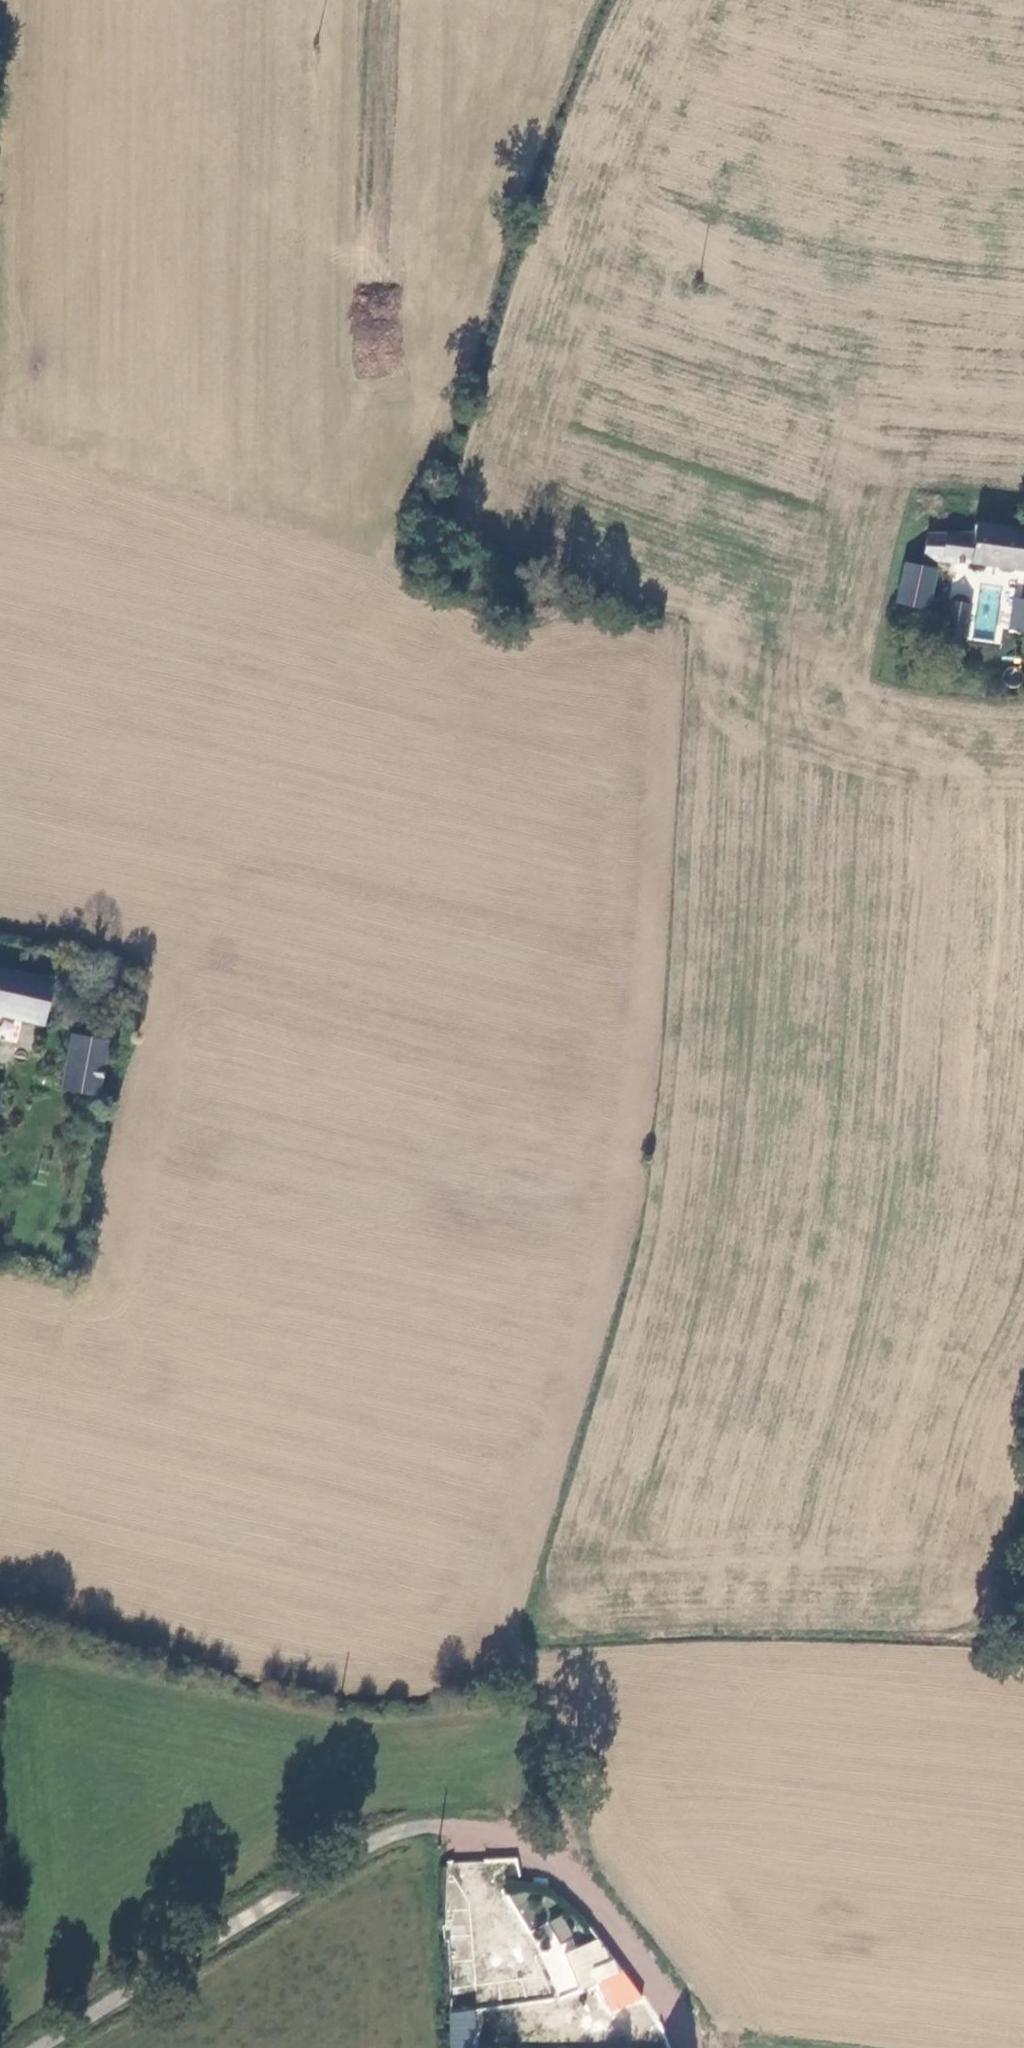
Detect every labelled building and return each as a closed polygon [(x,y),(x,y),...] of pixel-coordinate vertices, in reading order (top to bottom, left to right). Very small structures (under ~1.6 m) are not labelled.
[(1023,572),(1023,528),(973,522),(971,536),(928,530),(924,559),(1023,572)] [(935,569),(906,563),(897,605),(926,611),(935,569)] [(1013,597),(1010,629),(1023,630),(1023,598),(1013,597)] [(950,604),(944,635),(965,639),(970,608),(950,604)] [(46,1027),(56,981),(0,969),(0,1017),(46,1027)] [(23,1023),(16,1045),(29,1049),(35,1026),(23,1023)] [(96,1093),(106,1041),(71,1035),(61,1086),(96,1093)] [(548,1962),(562,1999),(619,1977),(613,1959),(609,1961),(606,1952),(600,1954),(595,1943),(548,1962)] [(451,2011),(449,2047),(476,2047),(477,2012),(451,2011)]
